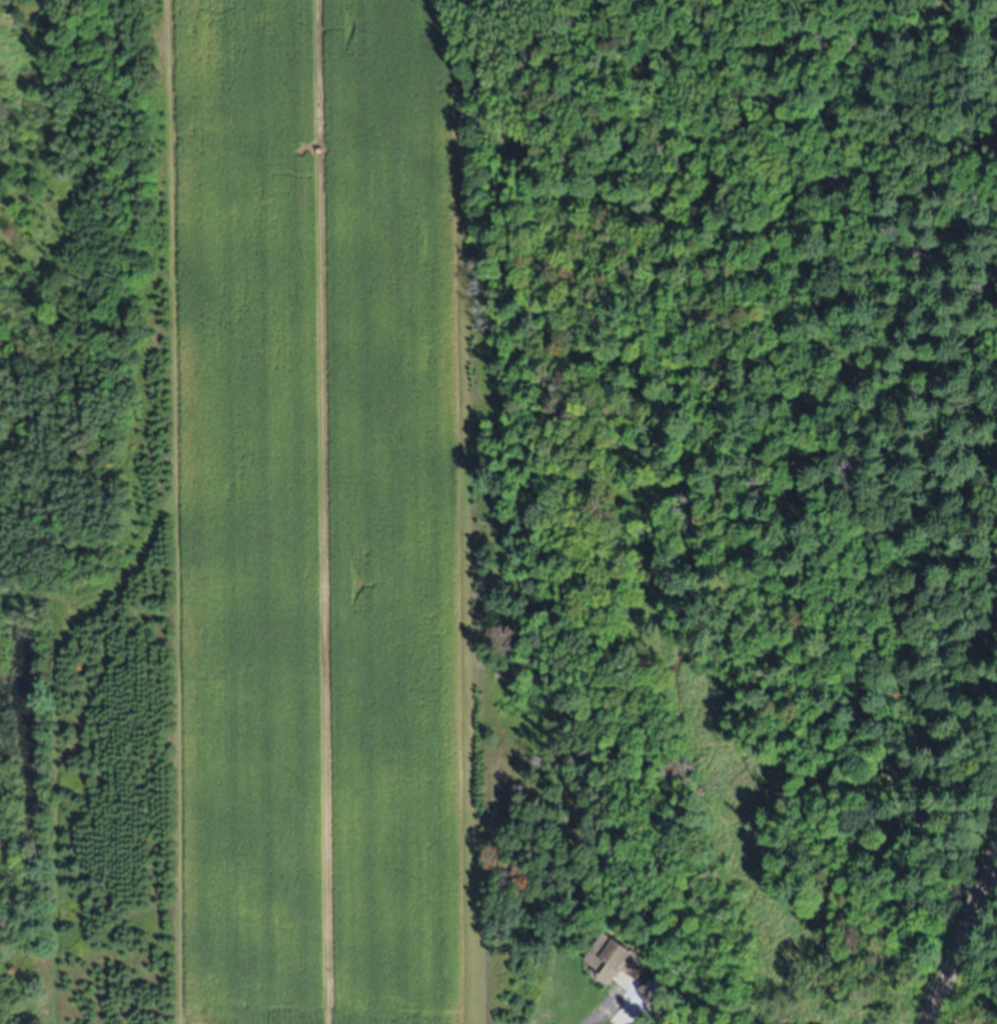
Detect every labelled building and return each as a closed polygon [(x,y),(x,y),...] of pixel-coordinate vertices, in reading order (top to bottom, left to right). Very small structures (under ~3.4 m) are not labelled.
[(635,982),(649,962),(616,939),(592,973),(610,985),(613,981),(625,989),(632,979),(635,982)] [(631,1023),(631,1009),(614,1009),(614,1023),(631,1023)]
